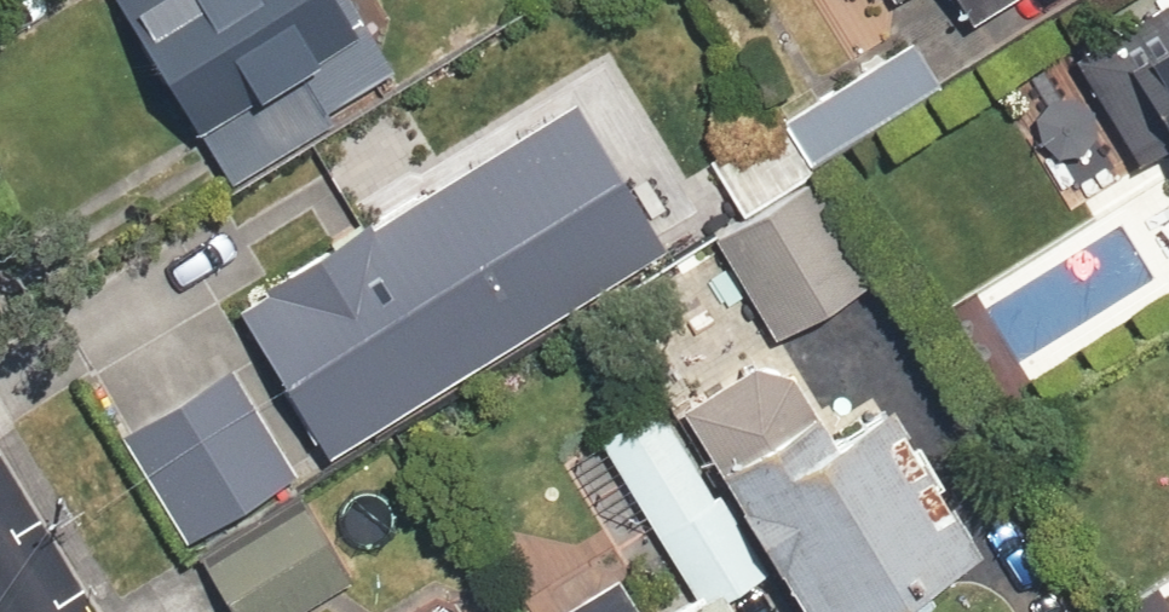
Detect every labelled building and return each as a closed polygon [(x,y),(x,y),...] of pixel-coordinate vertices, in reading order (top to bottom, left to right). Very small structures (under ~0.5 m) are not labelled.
[(332,0),(112,0),(245,211),(402,111),(332,0)] [(876,32),(930,0),(857,0),(876,32)] [(958,21),(993,0),(946,0),(958,21)] [(512,170),(613,114),(559,16),(458,72),(512,170)] [(801,165),(942,84),(914,36),(773,117),(801,165)] [(1168,252),(1168,37),(1032,118),(1106,243),(1149,218),(1168,252)] [(336,472),(582,334),(561,298),(633,257),(586,174),(514,215),(484,162),(239,300),(336,472)] [(864,298),(788,188),(709,242),(785,353),(864,298)] [(678,423),(800,611),(898,611),(983,557),(879,396),(815,438),(768,365),(678,423)] [(637,521),(670,571),(733,529),(652,404),(543,475),(592,551),(637,521)] [(366,570),(314,481),(190,552),(225,611),(294,611),(366,570)] [(715,591),(682,611),(728,611),(715,591)] [(1143,611),(1168,611),(1168,596),(1143,611)]
